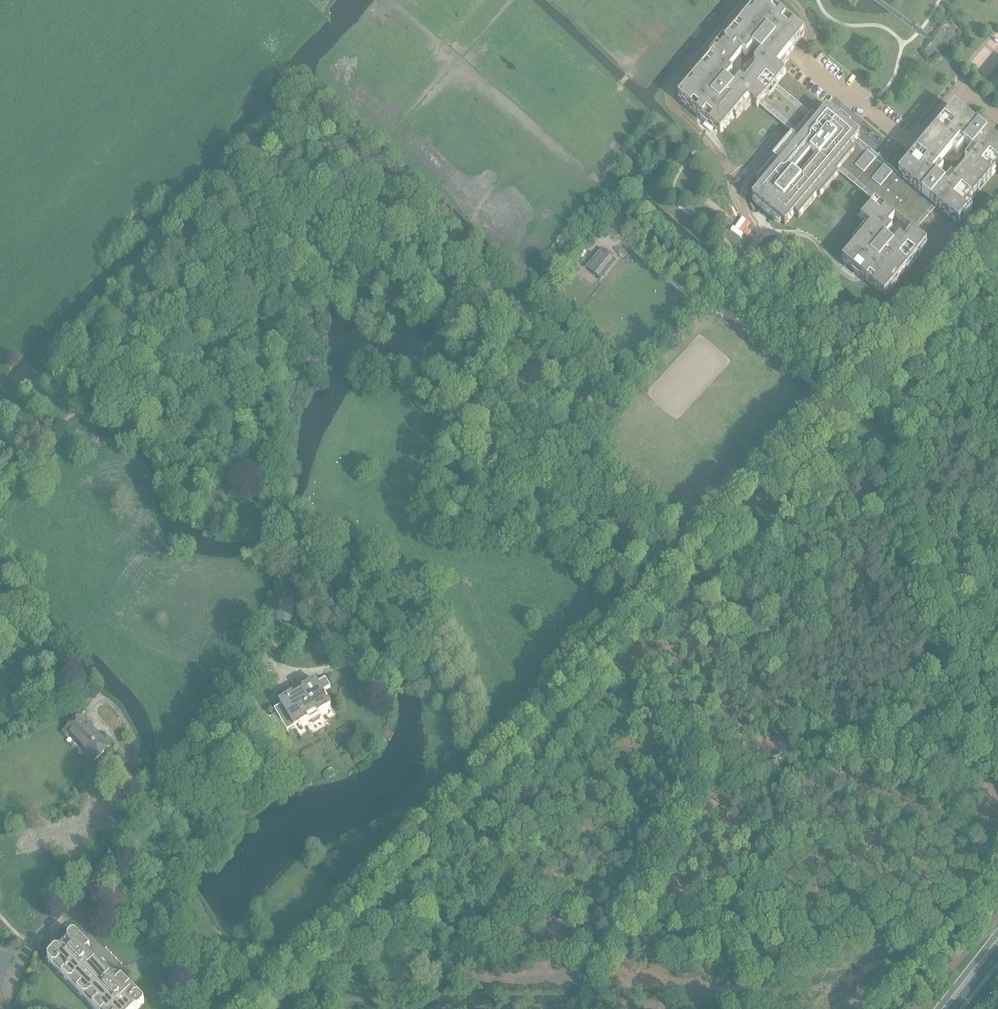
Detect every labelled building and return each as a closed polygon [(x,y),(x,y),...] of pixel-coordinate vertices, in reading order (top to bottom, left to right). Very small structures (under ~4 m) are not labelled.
[(955,107),(898,174),(861,143),(863,140),(828,110),(822,105),(819,107),(783,77),(785,74),(784,74),(784,73),(779,69),(793,52),(791,51),(792,51),(790,50),(804,33),(766,0),(758,0),(676,98),(719,134),(733,117),(736,119),(750,103),(757,108),(759,105),(795,136),(756,183),(760,187),(751,198),(784,226),(794,215),(798,219),(838,172),(874,203),(860,219),(867,225),(853,241),(855,244),(841,260),(884,296),(912,262),(913,263),(927,246),(912,233),(934,206),(957,225),(958,225),(973,207),(969,204),(996,173),(997,175),(997,143),(955,107)] [(586,268),(599,279),(600,280),(616,261),(602,249),(586,268)] [(277,620),(292,622),(294,607),(278,605),(277,620)] [(327,708),(330,706),(331,706),(323,692),(331,688),(325,679),(318,684),(316,681),(303,688),(299,687),(297,685),(293,688),(294,690),(293,694),(280,702),(282,706),(275,710),(277,714),(269,719),(273,724),(280,720),(287,732),(299,725),(300,727),(309,722),(310,723),(313,724),(319,720),(320,717),(319,716),(328,710),(327,708)] [(82,709),(92,700),(82,690),(73,699),(82,709)] [(21,713),(26,719),(37,709),(31,703),(21,713)] [(109,746),(95,731),(80,716),(64,732),(68,735),(70,733),(94,758),(91,761),(93,762),(109,746)] [(91,949),(76,933),(73,933),(69,938),(69,941),(60,950),(56,950),(49,957),(49,960),(97,1008),(135,1008),(136,1008),(139,1008),(144,1003),(144,1000),(122,977),(118,981),(103,966),(107,962),(102,957),(98,961),(88,951),(91,949)] [(12,959),(0,954),(0,989),(12,959)]
